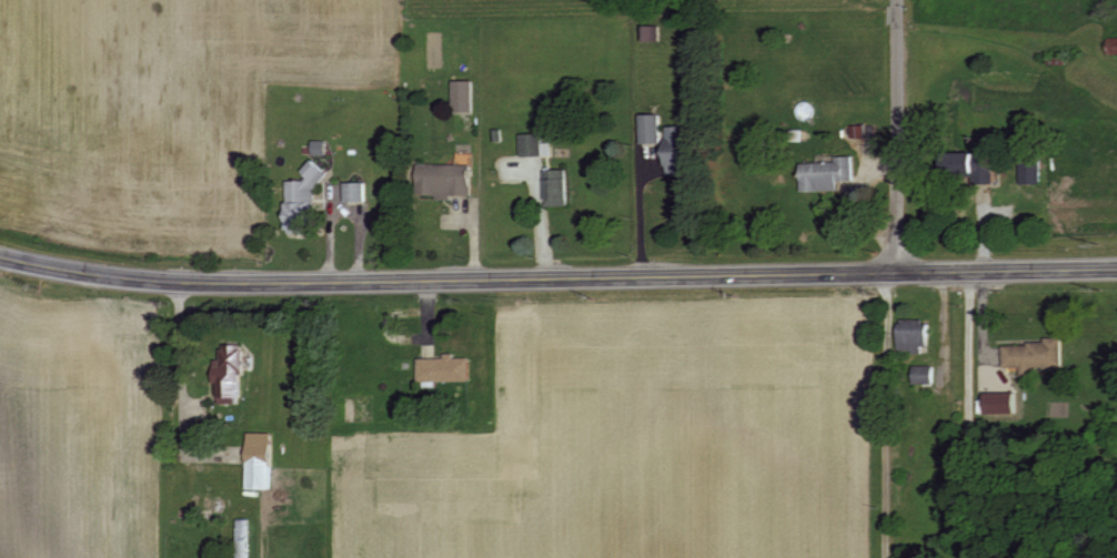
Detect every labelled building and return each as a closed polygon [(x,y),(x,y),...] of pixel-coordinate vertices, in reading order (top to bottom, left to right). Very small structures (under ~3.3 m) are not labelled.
[(457,81),(458,111),(477,111),(477,81),(457,81)] [(665,114),(644,115),(645,144),(666,143),(665,114)] [(671,127),(673,169),(691,168),(689,126),(671,127)] [(525,134),(525,156),(550,155),(549,134),(525,134)] [(857,156),(839,156),(840,162),(806,163),(807,191),(847,190),(847,181),(857,180),(857,156)] [(305,172),(320,185),(331,173),(316,159),(305,172)] [(1024,184),(1045,184),(1045,163),(1025,162),(1024,184)] [(424,195),(475,197),(476,165),(425,163),(424,195)] [(999,183),(999,163),(990,163),(989,183),(999,183)] [(572,205),(571,170),(549,171),(551,206),(572,205)] [(369,183),(349,183),(349,202),(370,202),(369,183)] [(311,232),(308,212),(290,214),(293,235),(311,232)] [(934,351),(934,323),(903,322),(902,350),(934,351)] [(1007,345),(1008,367),(1024,366),(1024,377),(1036,376),(1036,368),(1065,366),(1063,342),(1007,345)] [(247,345),(226,345),(226,360),(221,360),(220,397),(246,397),(247,345)] [(474,381),(474,358),(459,358),(459,354),(449,354),(449,358),(422,359),(423,382),(474,381)] [(917,383),(937,384),(937,366),(918,365),(917,383)] [(253,489),(277,489),(278,433),(253,433),(253,489)] [(253,519),(242,520),(243,551),(254,550),(253,519)]
